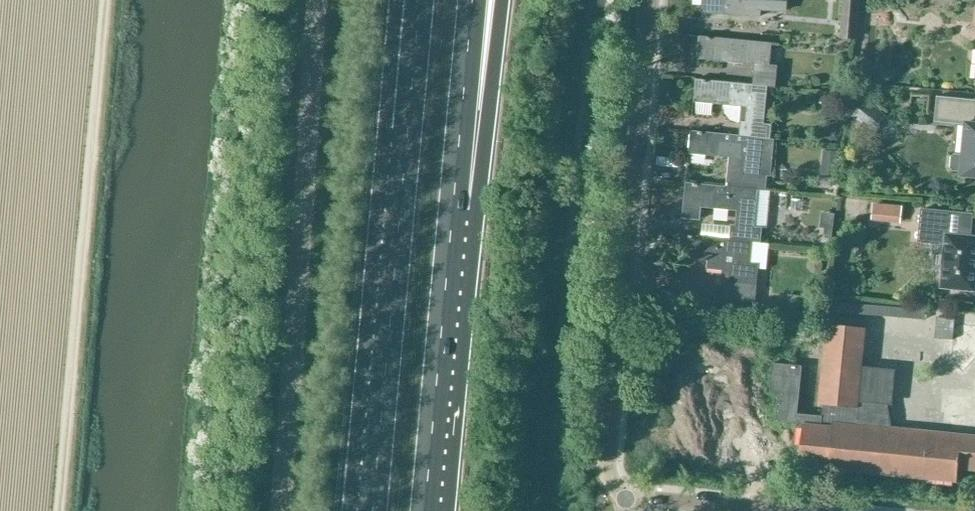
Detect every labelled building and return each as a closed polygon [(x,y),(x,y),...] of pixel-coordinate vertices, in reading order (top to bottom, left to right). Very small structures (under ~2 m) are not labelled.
[(787,13),(787,0),(703,0),(702,13),(746,16),(760,17),(761,11),(787,13)] [(856,40),(859,0),(842,0),(839,39),(856,40)] [(753,86),(768,88),(777,89),(779,68),(770,67),(772,45),(701,38),(699,60),(722,63),(723,59),(729,60),(728,64),(755,66),(753,86)] [(739,137),(763,140),(771,140),(772,126),(765,125),(768,88),(753,86),(697,81),(694,103),(717,105),(717,101),(725,102),(724,106),(725,114),(731,120),(739,123),(740,123),(739,137)] [(854,116),(874,131),(886,116),(866,100),(854,116)] [(935,100),(932,125),(964,128),(961,158),(953,158),(949,160),(948,171),(951,174),(960,175),(960,179),(974,180),(974,103),(935,100)] [(691,132),(689,156),(711,158),(712,154),(719,154),(719,158),(728,159),(726,174),(735,174),(734,189),(758,192),(766,193),(768,177),(760,177),(763,140),(739,137),(691,132)] [(837,164),(838,152),(824,151),(823,159),(827,163),(837,164)] [(687,185),(683,219),(701,220),(702,209),(708,210),(709,206),(715,206),(714,210),(737,212),(735,228),(731,227),(729,240),(753,243),(761,244),(762,230),(762,228),(767,229),(770,193),(766,193),(758,192),(734,189),(725,189),(687,185)] [(884,205),(874,204),(873,219),(882,220),(884,205)] [(974,288),(974,241),(947,238),(949,216),(921,214),(918,246),(944,248),(941,292),(974,295),(974,288)] [(823,237),(831,238),(832,228),(824,227),(823,237)] [(682,236),(679,259),(706,262),(705,273),(725,274),(724,283),(727,283),(725,301),(756,304),(759,269),(766,269),(768,245),(761,244),(753,243),(729,240),(682,236)] [(800,297),(788,295),(787,305),(799,307),(800,297)] [(910,336),(912,318),(898,316),(897,334),(910,336)] [(935,338),(953,340),(955,319),(937,317),(935,338)] [(862,369),(866,329),(826,325),(819,406),(823,406),(822,417),(797,415),(802,367),(772,364),(770,394),(779,394),(777,423),(802,426),(798,467),(957,482),(958,470),(974,471),(974,437),(883,428),(886,404),(891,405),(894,372),(862,369)]
